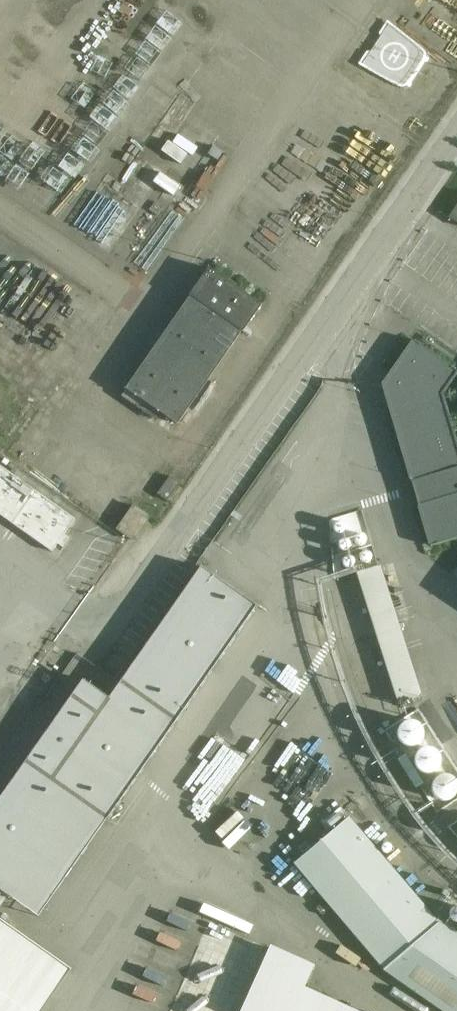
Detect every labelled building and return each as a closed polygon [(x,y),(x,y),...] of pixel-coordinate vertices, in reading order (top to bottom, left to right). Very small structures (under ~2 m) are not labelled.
[(456,223),(456,205),(448,217),(456,223)] [(190,296),(125,389),(177,425),(242,332),(242,333),(262,305),(208,268),(189,296),(190,296)] [(443,395),(456,375),(456,373),(456,371),(412,340),(381,385),(428,545),(429,545),(430,546),(456,538),(456,441),(443,395)] [(75,520),(0,467),(0,517),(52,553),(57,545),(62,549),(69,539),(64,536),(75,520)] [(157,494),(167,502),(180,484),(170,476),(157,494)] [(0,797),(0,891),(38,917),(256,606),(200,567),(109,698),(82,680),(0,797)] [(439,923),(349,818),(293,864),(383,971),(440,1010),(456,1010),(456,936),(439,923)] [(0,920),(0,1010),(43,1010),(71,970),(0,920)]
